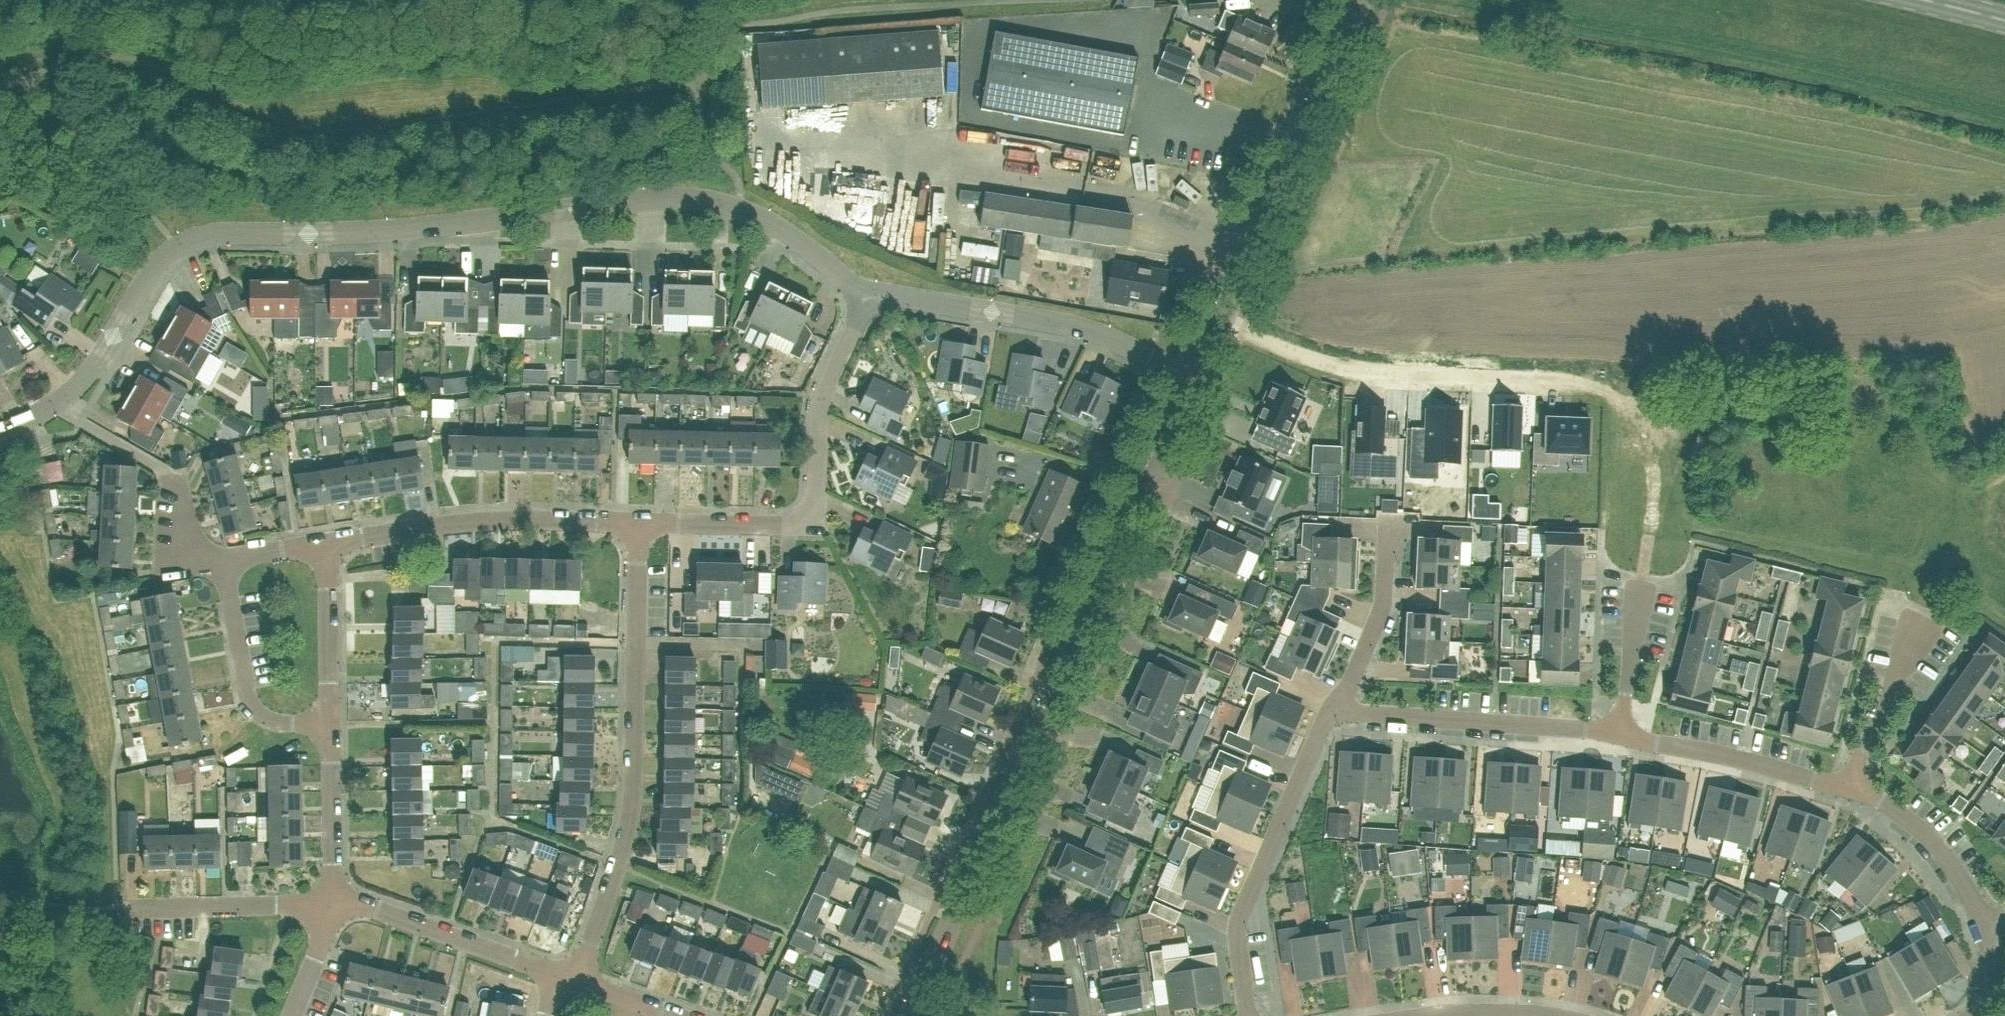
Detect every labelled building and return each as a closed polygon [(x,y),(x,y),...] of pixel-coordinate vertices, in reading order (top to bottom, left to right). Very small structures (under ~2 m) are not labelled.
[(1217,2),(1199,4),(1199,5),(1187,6),(1188,18),(1219,15),(1217,2)] [(1227,42),(1262,58),(1273,32),(1225,11),(1219,23),(1229,27),(1229,26),(1233,28),(1227,42)] [(942,97),(937,33),(757,47),(762,111),(942,97)] [(1126,137),(1140,59),(997,34),(983,111),(1126,137)] [(1262,58),(1227,42),(1221,55),(1209,49),(1200,68),(1219,76),(1221,71),(1250,84),(1262,58)] [(1167,44),(1155,74),(1181,84),(1193,54),(1167,44)] [(1044,169),(1051,164),(1037,145),(1030,150),(1044,169)] [(1162,169),(1149,175),(1143,164),(1136,168),(1143,183),(1152,179),(1164,204),(1176,198),(1162,169)] [(829,231),(878,237),(886,175),(868,172),(866,191),(835,188),(829,231)] [(1181,175),(1175,185),(1198,198),(1204,188),(1181,175)] [(888,183),(887,199),(898,200),(899,184),(888,183)] [(1038,249),(1112,263),(1115,248),(1126,250),(1132,218),(984,193),(979,226),(1040,236),(1038,249)] [(936,225),(948,225),(948,194),(927,194),(927,211),(936,211),(936,225)] [(914,200),(917,221),(926,220),(923,199),(914,200)] [(1024,237),(1007,234),(1004,256),(1020,258),(1024,237)] [(1003,261),(1004,247),(967,244),(966,258),(1003,261)] [(1007,280),(1024,283),(1027,263),(1010,260),(1007,280)] [(1166,274),(1112,263),(1105,303),(1124,307),(1126,301),(1160,307),(1166,274)] [(993,270),(973,268),(971,283),(990,286),(993,270)] [(582,312),(606,313),(608,270),(583,270),(582,297),(570,297),(569,325),(582,325),(582,312)] [(608,270),(606,313),(631,314),(630,326),(643,327),(644,299),(631,298),(632,271),(608,270)] [(664,315),(689,316),(690,273),(665,272),(664,299),(652,299),(651,327),(664,327),(664,315)] [(690,273),(689,316),(713,316),(712,329),(725,329),(726,301),(713,301),(714,274),(690,273)] [(83,299),(50,277),(40,292),(28,284),(13,306),(46,328),(54,316),(66,324),(83,299)] [(343,319),(355,319),(354,279),(351,279),(346,280),(343,281),(340,282),(340,284),(330,284),(330,305),(314,305),(314,340),(337,339),(337,331),(343,319)] [(354,279),(355,319),(367,319),(373,331),(391,331),(391,305),(379,305),(379,283),(369,284),(369,281),(364,280),(361,280),(358,279),(354,279)] [(441,322),(443,280),(418,279),(417,306),(405,306),(404,334),(424,334),(426,322),(441,322)] [(250,319),(274,319),(274,280),(269,280),(266,280),(263,281),(260,282),(260,284),(250,284),(250,319)] [(279,280),(274,280),(274,319),(277,319),(277,339),(314,340),(314,305),(298,305),(298,284),(289,284),(289,282),(286,281),(282,280),(279,280)] [(467,280),(443,280),(441,322),(466,323),(465,335),(478,336),(479,308),(466,308),(467,280)] [(500,324),(524,325),(525,282),(500,281),(500,308),(487,308),(486,336),(499,336),(500,324)] [(524,325),(540,325),(539,338),(561,338),(561,310),(549,310),(550,283),(525,282),(524,325)] [(744,338),(765,348),(768,343),(791,295),(769,284),(757,309),(746,303),(734,329),(745,334),(744,338)] [(813,306),(791,295),(768,343),(789,354),(789,355),(800,361),(813,336),(801,330),(813,306)] [(199,347),(212,326),(181,308),(176,317),(174,316),(172,318),(169,321),(167,324),(165,327),(199,347)] [(832,310),(823,329),(833,333),(841,314),(832,310)] [(192,385),(210,353),(199,347),(165,327),(164,329),(163,332),(161,335),(160,338),(160,341),(162,342),(157,350),(175,361),(169,371),(192,385)] [(23,363),(3,329),(0,331),(0,376),(23,363)] [(974,350),(939,343),(939,344),(944,345),(937,381),(933,381),(932,382),(966,388),(964,395),(980,398),(986,366),(971,363),(974,350)] [(1007,389),(1000,388),(996,411),(1022,416),(1024,405),(1049,410),(1055,379),(1041,376),(1043,362),(1009,355),(1009,357),(1013,358),(1007,389)] [(1127,391),(1095,376),(1089,389),(1076,383),(1062,412),(1077,419),(1080,412),(1110,427),(1111,426),(1107,424),(1122,390),(1126,392),(1127,391)] [(877,377),(875,377),(860,408),(873,414),(867,427),(896,441),(903,427),(896,424),(911,393),(910,393),(908,397),(875,381),(877,377)] [(125,397),(159,417),(165,406),(179,407),(188,391),(165,378),(159,389),(141,378),(136,386),(134,385),(131,388),(129,391),(127,393),(125,397)] [(1258,444),(1285,457),(1292,442),(1286,439),(1305,395),(1292,389),(1290,392),(1269,383),(1260,403),(1263,404),(1253,425),(1264,430),(1258,444)] [(382,388),(383,399),(399,397),(398,386),(382,388)] [(272,422),(273,389),(259,389),(258,421),(272,422)] [(525,402),(524,392),(506,395),(507,404),(525,402)] [(550,393),(532,392),(532,402),(550,402),(550,393)] [(575,394),(556,393),(556,402),(574,403),(575,394)] [(599,394),(581,394),(581,403),(598,404),(599,394)] [(656,396),(638,395),(638,404),(655,405),(656,396)] [(500,405),(499,396),(480,398),(481,407),(500,405)] [(680,396),(662,396),(662,405),(680,405),(680,396)] [(704,397),(687,396),(687,406),(704,406),(704,397)] [(153,427),(159,417),(125,397),(123,401),(121,403),(120,406),(120,409),(119,411),(121,412),(116,420),(135,430),(129,441),(152,454),(163,434),(153,427)] [(730,398),(712,397),(711,406),(730,407),(730,398)] [(475,408),(474,399),(456,401),(457,410),(475,408)] [(780,399),(761,399),(761,407),(779,408),(780,399)] [(1351,430),(1350,448),(1355,448),(1355,453),(1372,453),(1370,479),(1397,480),(1399,439),(1383,439),(1384,409),(1379,409),(1379,405),(1362,404),(1362,408),(1356,408),(1355,431),(1351,430)] [(439,405),(439,428),(456,429),(456,405),(439,405)] [(1493,405),(1491,452),(1520,453),(1522,406),(1493,405)] [(411,416),(410,407),(392,409),(393,418),(411,416)] [(387,419),(386,410),(368,412),(369,421),(387,419)] [(972,410),(971,417),(978,429),(980,411),(972,410)] [(1414,430),(1412,479),(1439,480),(1440,463),(1461,464),(1463,412),(1428,411),(1427,430),(1414,430)] [(362,422),(361,413),(343,415),(344,424),(362,422)] [(628,465),(653,466),(654,433),(641,433),(642,416),(619,416),(618,439),(629,440),(628,465)] [(337,426),(336,417),(319,418),(320,428),(337,426)] [(313,428),(311,419),(293,421),(295,431),(313,428)] [(1533,435),(1532,465),(1557,466),(1557,454),(1587,455),(1589,421),(1546,419),(1545,435),(1533,435)] [(232,432),(252,436),(255,425),(235,420),(232,432)] [(473,471),(474,439),(461,439),(461,431),(449,430),(448,471),(473,471)] [(679,434),(654,433),(653,466),(679,467),(679,434)] [(705,435),(679,434),(679,467),(704,468),(705,435)] [(730,435),(705,435),(704,468),(729,468),(730,435)] [(755,436),(730,435),(729,468),(754,469),(755,436)] [(780,437),(755,436),(754,469),(779,470),(780,437)] [(473,471),(498,472),(499,440),(474,439),(473,471)] [(499,440),(498,472),(524,473),(524,441),(499,440)] [(524,441),(524,473),(549,473),(549,441),(524,441)] [(549,441),(549,473),(574,474),(574,442),(549,441)] [(574,442),(574,474),(599,475),(599,443),(574,442)] [(988,446),(956,442),(950,489),(983,493),(988,446)] [(393,463),(398,495),(423,491),(420,471),(433,469),(429,444),(416,446),(418,459),(393,463)] [(916,464),(887,450),(880,463),(868,457),(852,489),(854,489),(856,485),(889,501),(887,505),(888,506),(898,485),(904,488),(916,464)] [(271,454),(273,472),(281,471),(279,453),(271,454)] [(206,465),(212,489),(243,481),(236,457),(206,465)] [(1262,531),(1271,508),(1256,502),(1269,473),(1255,467),(1256,464),(1242,458),(1241,461),(1237,459),(1231,474),(1228,473),(1223,486),(1225,487),(1220,500),(1234,506),(1229,517),(1262,531)] [(64,482),(60,462),(36,466),(39,484),(49,483),(49,484),(64,482)] [(374,498),(398,495),(393,463),(369,466),(374,498)] [(1341,465),(1320,464),(1319,474),(1340,476),(1341,465)] [(344,470),(349,502),(374,498),(369,466),(344,470)] [(104,468),(103,493),(134,495),(136,470),(104,468)] [(319,474),(324,506),(349,502),(344,470),(319,474)] [(1085,488),(1051,473),(1023,532),(1056,547),(1069,519),(1070,520),(1085,488)] [(324,506),(319,474),(295,478),(300,510),(324,506)] [(274,479),(277,497),(285,496),(282,478),(274,479)] [(1319,501),(1318,511),(1336,512),(1337,478),(1321,478),(1320,501),(1319,501)] [(249,505),(243,481),(212,489),(219,514),(249,505)] [(52,508),(49,490),(40,491),(44,509),(52,508)] [(103,493),(101,518),(133,520),(134,495),(103,493)] [(290,520),(287,502),(278,503),(281,521),(290,520)] [(249,505),(219,514),(225,538),(256,530),(249,505)] [(57,533),(54,515),(45,516),(48,534),(57,533)] [(100,544),(132,545),(133,520),(101,518),(100,544)] [(912,538),(882,524),(876,537),(863,531),(848,563),(849,563),(851,559),(884,575),(882,579),(883,580),(893,559),(900,562),(912,538)] [(1313,552),(1313,563),(1357,565),(1357,551),(1354,551),(1354,541),(1330,540),(1330,526),(1303,524),(1302,546),(1313,552)] [(1517,526),(1505,526),(1504,545),(1517,545),(1517,526)] [(1415,550),(1414,564),(1458,566),(1459,542),(1471,543),(1472,528),(1444,527),(1443,541),(1419,540),(1418,550),(1415,550)] [(1265,545),(1240,533),(1234,546),(1208,535),(1204,545),(1200,543),(1192,561),(1209,568),(1210,565),(1235,576),(1246,552),(1260,558),(1265,545)] [(1547,559),(1581,559),(1581,536),(1546,535),(1545,558),(1547,559)] [(62,557),(59,540),(50,542),(53,559),(62,557)] [(131,570),(132,545),(100,544),(99,569),(131,570)] [(925,547),(922,566),(939,568),(941,550),(925,547)] [(1699,588),(1733,597),(1733,596),(1732,595),(1736,578),(1748,581),(1753,561),(1732,556),(1729,568),(1707,562),(1706,566),(1705,565),(1702,575),(1704,576),(1701,587),(1699,587),(1699,588)] [(1546,583),(1578,585),(1578,572),(1580,572),(1581,559),(1547,559),(1546,583)] [(464,600),(479,601),(480,561),(480,563),(455,562),(454,592),(464,592),(464,600)] [(505,562),(480,561),(479,601),(480,601),(480,604),(495,604),(495,597),(504,598),(504,590),(505,562)] [(530,562),(505,562),(504,590),(529,591),(530,562)] [(529,591),(554,591),(555,563),(530,562),(529,591)] [(579,564),(555,563),(554,591),(579,592),(579,564)] [(1356,579),(1357,565),(1313,563),(1312,587),(1301,586),(1295,599),(1321,610),(1327,596),(1328,588),(1352,589),(1353,579),(1356,579)] [(1457,590),(1458,566),(1414,564),(1414,578),(1417,578),(1416,588),(1441,589),(1440,603),(1468,604),(1469,590),(1457,590)] [(830,566),(795,565),(794,579),(780,578),(778,610),(794,611),(794,604),(828,606),(828,604),(823,604),(825,567),(830,568),(830,566)] [(719,602),(720,567),(697,566),(696,594),(684,594),(684,618),(696,618),(696,611),(708,611),(708,602),(719,602)] [(743,567),(720,567),(719,602),(730,602),(730,619),(754,619),(754,595),(742,595),(743,567)] [(1784,581),(1787,570),(1774,567),(1771,578),(1784,581)] [(1503,582),(1514,582),(1514,569),(1504,568),(1503,582)] [(1799,574),(1787,570),(1784,581),(1797,584),(1799,574)] [(1828,601),(1823,618),(1854,625),(1857,615),(1859,615),(1861,605),(1860,605),(1860,601),(1841,596),(1844,584),(1821,579),(1816,598),(1828,601)] [(1514,582),(1503,582),(1503,596),(1513,596),(1514,582)] [(1546,583),(1545,609),(1579,611),(1579,598),(1577,598),(1578,585),(1546,583)] [(1268,587),(1252,588),(1253,606),(1270,605),(1268,587)] [(1733,597),(1699,588),(1693,609),(1728,618),(1733,597)] [(115,608),(112,595),(97,598),(103,628),(112,626),(109,609),(115,608)] [(146,627),(178,621),(173,596),(141,602),(144,616),(138,617),(140,626),(145,625),(146,627)] [(1237,609),(1211,597),(1205,610),(1180,598),(1175,609),(1171,607),(1163,625),(1180,632),(1182,629),(1206,640),(1217,616),(1231,622),(1237,609)] [(1315,623),(1321,610),(1295,599),(1287,619),(1295,629),(1291,638),(1331,656),(1336,643),(1333,642),(1338,633),(1315,623)] [(944,600),(943,616),(964,617),(965,601),(944,600)] [(1467,619),(1468,604),(1440,603),(1440,617),(1408,616),(1407,626),(1404,625),(1403,639),(1447,642),(1448,618),(1467,619)] [(1579,611),(1545,609),(1544,627),(1534,626),(1533,635),(1576,637),(1576,624),(1578,624),(1579,611)] [(1687,634),(1720,643),(1726,618),(1728,619),(1728,618),(1693,609),(1693,610),(1695,611),(1692,622),(1690,622),(1687,634)] [(394,611),(394,635),(422,636),(423,636),(423,611),(394,611)] [(1758,626),(1768,628),(1771,615),(1761,613),(1758,626)] [(478,634),(478,614),(454,614),(454,634),(466,634),(478,634)] [(1854,625),(1823,618),(1817,642),(1850,650),(1853,640),(1851,640),(1854,625)] [(1501,634),(1512,634),(1512,621),(1501,620),(1501,634)] [(150,651),(182,646),(178,621),(146,627),(150,651)] [(1018,634),(988,621),(982,636),(968,630),(955,660),(984,673),(991,658),(1005,664),(1018,634)] [(1788,624),(1778,621),(1772,648),(1782,650),(1788,624)] [(752,623),(752,638),(769,638),(769,623),(752,623)] [(483,624),(483,636),(503,637),(503,625),(483,624)] [(503,625),(503,637),(525,637),(525,626),(503,625)] [(549,626),(529,625),(529,637),(549,637),(549,626)] [(575,626),(553,626),(552,637),(574,638),(575,626)] [(1768,628),(1758,626),(1754,639),(1764,642),(1768,628)] [(116,650),(113,633),(104,634),(107,652),(116,650)] [(478,634),(466,634),(466,655),(478,655),(478,634)] [(1512,634),(1501,634),(1500,648),(1511,648),(1512,634)] [(1683,660),(1714,668),(1720,643),(1687,634),(1684,647),(1686,648),(1683,660)] [(422,660),(422,636),(394,635),(392,635),(393,660),(421,660),(422,660)] [(1576,637),(1533,635),(1544,636),(1543,661),(1541,660),(1541,661),(1577,662),(1577,650),(1575,650),(1576,637)] [(2001,676),(2002,675),(2003,676),(2004,674),(2004,648),(1988,636),(1974,656),(2001,676)] [(1331,656),(1291,638),(1281,660),(1270,655),(1264,668),(1290,680),(1295,667),(1318,677),(1322,668),(1325,669),(1331,656)] [(1447,642),(1403,639),(1403,654),(1406,654),(1405,664),(1430,665),(1429,679),(1457,680),(1458,666),(1446,665),(1447,642)] [(787,642),(765,642),(765,669),(787,669),(787,642)] [(1850,650),(1817,642),(1817,644),(1815,643),(1812,655),(1804,653),(1801,663),(1810,665),(1809,665),(1844,674),(1850,652),(1848,651),(1848,650),(1850,650)] [(155,676),(187,670),(182,646),(150,651),(155,676)] [(890,647),(888,668),(898,669),(900,648),(890,647)] [(1220,653),(1215,670),(1243,678),(1248,661),(1220,653)] [(1961,678),(1987,696),(2001,676),(1974,656),(1967,665),(1969,666),(1961,678)] [(121,675),(118,657),(109,658),(112,676),(121,675)] [(486,679),(486,658),(474,658),(475,680),(486,679)] [(537,683),(565,683),(593,684),(594,659),(565,659),(549,658),(549,673),(537,673),(537,683)] [(838,672),(839,659),(817,659),(817,672),(838,672)] [(421,685),(421,660),(393,660),(392,660),(392,683),(419,684),(421,685)] [(666,660),(665,685),(695,685),(695,660),(666,660)] [(1707,692),(1714,668),(1683,660),(1679,673),(1678,672),(1674,685),(1709,693),(1707,692)] [(1576,685),(1577,662),(1541,661),(1540,684),(1576,685)] [(513,662),(501,662),(501,682),(512,683),(513,662)] [(737,663),(726,663),(725,683),(737,684),(737,663)] [(1745,676),(1755,679),(1758,665),(1748,663),(1745,676)] [(1135,688),(1175,706),(1179,696),(1192,696),(1201,676),(1177,665),(1170,678),(1148,668),(1144,677),(1141,675),(1135,688)] [(1844,674),(1809,665),(1809,666),(1811,667),(1805,690),(1836,698),(1839,686),(1841,687),(1844,674)] [(1763,681),(1773,683),(1776,670),(1766,668),(1763,681)] [(1510,669),(1500,669),(1499,683),(1509,683),(1510,669)] [(191,695),(187,670),(155,676),(159,701),(191,695)] [(1253,696),(1246,712),(1293,731),(1303,708),(1275,696),(1280,684),(1252,673),(1244,692),(1253,696)] [(1755,679),(1745,676),(1741,690),(1752,692),(1755,679)] [(932,713),(961,726),(965,716),(980,723),(994,691),(963,678),(957,693),(943,687),(932,713)] [(1945,697),(1972,717),(1987,696),(1961,678),(1954,687),(1952,686),(1945,697)] [(126,699),(123,681),(113,683),(117,701),(126,699)] [(1763,681),(1760,694),(1770,697),(1773,683),(1763,681)] [(419,696),(419,684),(392,683),(391,684),(391,709),(420,709),(420,708),(433,708),(433,696),(419,696)] [(464,701),(463,683),(441,685),(441,702),(464,701)] [(486,720),(486,683),(474,683),(474,704),(458,704),(458,720),(486,720)] [(565,708),(593,709),(593,684),(565,683),(565,708)] [(665,685),(665,709),(694,710),(695,685),(665,685)] [(1709,693),(1674,685),(1669,707),(1703,716),(1709,693)] [(513,686),(501,686),(500,706),(512,706),(513,686)] [(737,688),(725,687),(725,708),(736,708),(737,688)] [(1170,716),(1175,706),(1135,688),(1129,701),(1133,702),(1128,711),(1151,721),(1145,734),(1170,745),(1179,726),(1170,716)] [(1836,698),(1805,690),(1799,714),(1832,722),(1834,712),(1833,711),(1836,698)] [(164,725),(196,719),(191,695),(159,701),(164,725)] [(1958,737),(1972,717),(1945,697),(1937,707),(1938,708),(1932,718),(1958,737)] [(131,724),(127,706),(118,708),(121,725),(131,724)] [(593,734),(593,709),(565,708),(564,733),(593,734)] [(694,734),(694,710),(665,709),(665,734),(694,734)] [(1747,712),(1737,709),(1733,723),(1743,726),(1747,712)] [(513,710),(500,710),(500,731),(513,731),(513,710)] [(430,722),(448,721),(447,711),(430,712),(430,722)] [(736,712),(725,712),(725,732),(736,733),(736,712)] [(1293,731),(1246,712),(1236,736),(1227,732),(1222,743),(1249,755),(1254,743),(1282,755),(1293,731)] [(1779,735),(1826,747),(1832,722),(1799,714),(1799,715),(1785,712),(1779,735)] [(961,726),(932,713),(920,741),(933,747),(926,762),(957,775),(970,744),(956,738),(961,726)] [(1765,717),(1755,714),(1751,727),(1762,730),(1765,717)] [(1917,738),(1943,757),(1943,756),(1945,757),(1959,738),(1957,737),(1958,737),(1932,718),(1931,718),(1930,717),(1916,736),(1917,738)] [(196,719),(164,725),(168,750),(200,744),(196,719)] [(135,748),(131,730),(123,732),(126,750),(135,748)] [(592,759),(593,734),(564,733),(564,758),(592,759)] [(664,759),(693,759),(694,734),(665,734),(664,759)] [(512,735),(500,735),(500,756),(512,756),(512,735)] [(736,737),(725,737),(724,757),(736,757),(736,737)] [(1943,757),(1917,738),(1910,747),(1909,746),(1903,755),(1904,756),(1902,758),(1921,772),(1913,782),(1931,794),(1943,778),(1933,771),(1943,757)] [(484,762),(484,740),(472,741),(472,762),(484,762)] [(391,741),(392,766),(421,765),(420,741),(391,741)] [(1986,759),(1994,765),(2002,754),(1994,748),(1986,759)] [(1211,770),(1220,774),(1213,790),(1259,809),(1269,785),(1241,774),(1246,762),(1219,751),(1211,770)] [(1101,763),(1095,775),(1135,793),(1145,771),(1156,776),(1161,763),(1137,752),(1131,765),(1108,755),(1104,764),(1101,763)] [(1347,801),(1362,802),(1366,755),(1340,753),(1336,806),(1337,806),(1347,807),(1347,801)] [(1392,757),(1366,755),(1362,802),(1377,803),(1377,809),(1388,809),(1392,757)] [(217,765),(216,757),(198,760),(200,768),(217,765)] [(564,783),(592,783),(592,759),(564,758),(555,758),(554,781),(564,781),(564,783)] [(1436,808),(1440,760),(1414,758),(1410,812),(1411,812),(1411,811),(1421,812),(1421,806),(1436,808)] [(664,783),(693,784),(693,759),(664,759),(664,783)] [(1986,759),(1978,770),(1986,776),(1994,765),(1986,759)] [(511,760),(500,760),(500,780),(511,780),(511,760)] [(736,760),(724,760),(724,781),(735,782),(736,760)] [(1440,760),(1436,808),(1451,809),(1451,814),(1461,815),(1462,815),(1466,762),(1440,760)] [(192,770),(190,761),(172,764),(174,773),(192,770)] [(1510,813),(1514,766),(1488,764),(1484,817),(1485,817),(1495,817),(1495,812),(1510,813)] [(392,766),(393,791),(421,790),(421,783),(433,783),(432,766),(421,766),(421,765),(392,766)] [(166,775),(165,766),(147,769),(149,778),(166,775)] [(484,786),(484,766),(472,766),(473,786),(484,786)] [(1540,768),(1514,766),(1510,813),(1525,814),(1525,819),(1534,820),(1536,821),(1540,768)] [(267,768),(268,793),(301,792),(300,767),(267,768)] [(1995,778),(2003,784),(2004,781),(2004,768),(2003,767),(1995,778)] [(236,788),(235,769),(227,770),(227,788),(236,788)] [(532,769),(520,769),(520,779),(532,779),(532,769)] [(1569,817),(1584,818),(1588,771),(1562,769),(1558,822),(1559,822),(1569,823),(1569,817)] [(1588,771),(1584,818),(1599,819),(1599,825),(1608,825),(1608,826),(1610,826),(1614,773),(1588,771)] [(1131,803),(1135,793),(1095,775),(1090,788),(1093,789),(1089,799),(1111,809),(1105,822),(1131,833),(1139,813),(1131,803)] [(1639,824),(1654,826),(1661,780),(1636,776),(1628,828),(1629,828),(1638,829),(1639,824)] [(865,808),(864,809),(902,825),(907,813),(933,825),(945,797),(905,779),(896,799),(885,794),(877,813),(865,808)] [(1687,784),(1661,780),(1654,826),(1669,829),(1668,834),(1678,835),(1678,836),(1679,836),(1687,784)] [(592,784),(592,783),(564,783),(560,783),(560,807),(589,807),(589,784),(592,784)] [(664,783),(663,808),(689,808),(693,808),(693,784),(664,783)] [(500,784),(499,804),(512,804),(512,785),(500,784)] [(735,786),(724,786),(724,806),(735,807),(735,786)] [(1708,837),(1723,840),(1734,794),(1709,788),(1696,840),(1697,840),(1698,840),(1707,842),(1708,837)] [(393,816),(422,815),(421,790),(393,791),(393,816)] [(479,811),(479,790),(467,790),(467,811),(479,811)] [(1249,833),(1259,809),(1213,790),(1203,814),(1193,809),(1188,821),(1216,833),(1221,821),(1249,833)] [(269,819),(301,818),(301,792),(268,793),(269,819)] [(236,813),(236,794),(227,794),(228,813),(236,813)] [(1759,800),(1734,794),(1723,840),(1737,844),(1736,849),(1745,851),(1745,852),(1746,852),(1759,800)] [(1967,802),(1958,796),(1950,808),(1959,814),(1967,802)] [(512,804),(499,804),(499,816),(519,816),(519,804),(512,804)] [(589,807),(560,807),(557,807),(557,833),(585,833),(585,809),(588,809),(589,807)] [(1790,860),(1805,815),(1781,807),(1763,857),(1765,857),(1774,860),(1776,855),(1790,860)] [(1982,814),(1974,807),(1966,818),(1974,825),(1982,814)] [(661,808),(660,833),(686,833),(689,833),(689,808),(663,808),(661,808)] [(902,825),(864,809),(857,826),(879,836),(870,858),(911,875),(923,847),(897,836),(902,825)] [(138,854),(137,811),(120,811),(121,855),(138,854)] [(731,811),(719,811),(719,831),(731,831),(731,811)] [(1368,812),(1368,825),(1381,825),(1382,812),(1368,812)] [(394,841),(422,840),(422,815),(393,816),(394,841)] [(1354,840),(1354,815),(1332,815),(1331,839),(1354,840)] [(1805,815),(1790,860),(1804,865),(1802,870),(1811,873),(1812,874),(1830,824),(1805,815)] [(471,835),(470,816),(459,816),(459,835),(471,835)] [(269,844),(302,843),(301,818),(269,819),(269,844)] [(237,837),(237,819),(228,819),(228,837),(237,837)] [(2004,822),(1992,839),(2004,848),(2004,823),(2004,822)] [(1425,824),(1426,841),(1438,841),(1437,823),(1425,824)] [(1225,887),(1236,863),(1207,851),(1213,840),(1185,828),(1180,839),(1190,843),(1179,867),(1225,887)] [(1614,832),(1583,830),(1581,858),(1612,861),(1614,832)] [(686,833),(660,833),(657,832),(657,858),(685,858),(686,833)] [(508,844),(507,833),(485,835),(486,846),(508,844)] [(1566,853),(1565,834),(1551,835),(1553,854),(1566,853)] [(535,843),(516,835),(511,846),(531,853),(535,843)] [(723,835),(711,835),(711,856),(723,856),(723,835)] [(1534,835),(1534,853),(1550,852),(1549,835),(1534,835)] [(1845,890),(1876,853),(1856,837),(1822,878),(1823,878),(1830,884),(1834,880),(1845,890)] [(169,871),(168,838),(143,839),(144,871),(169,871)] [(194,871),(194,838),(168,838),(169,871),(194,871)] [(219,838),(194,838),(194,871),(220,870),(219,838)] [(423,865),(422,840),(394,841),(394,866),(423,865)] [(462,861),(462,840),(450,841),(451,861),(462,861)] [(302,843),(269,844),(270,869),(303,868),(302,843)] [(557,850),(538,843),(534,854),(553,861),(557,850)] [(251,867),(251,844),(228,844),(229,862),(238,862),(238,868),(251,867)] [(1670,844),(1667,866),(1685,869),(1688,847),(1670,844)] [(1430,900),(1430,846),(1380,846),(1380,851),(1367,851),(1367,874),(1393,874),(1393,900),(1430,900)] [(1061,858),(1058,857),(1050,874),(1067,882),(1068,878),(1110,897),(1118,880),(1114,879),(1124,859),(1098,847),(1092,859),(1066,848),(1061,858)] [(1630,848),(1628,860),(1648,864),(1650,852),(1630,848)] [(581,860),(562,853),(558,863),(577,870),(581,860)] [(1450,853),(1450,875),(1472,875),(1472,854),(1450,853)] [(1896,870),(1876,853),(1845,890),(1857,899),(1854,903),(1861,910),(1862,911),(1896,870)] [(1688,858),(1685,871),(1697,874),(1700,861),(1688,858)] [(855,869),(833,859),(826,873),(848,883),(855,869)] [(1497,875),(1515,876),(1516,859),(1497,859),(1497,875)] [(1536,880),(1536,859),(1521,859),(1521,880),(1536,880)] [(1568,859),(1566,872),(1584,875),(1586,862),(1568,859)] [(1587,883),(1627,887),(1629,868),(1589,864),(1587,883)] [(1215,911),(1225,887),(1179,867),(1169,890),(1160,886),(1154,898),(1181,910),(1186,898),(1215,911)] [(464,897),(487,906),(497,879),(474,871),(464,897)] [(521,888),(497,879),(487,906),(511,915),(521,888)] [(1295,900),(1307,899),(1305,884),(1294,885),(1295,900)] [(1078,910),(1085,894),(1069,887),(1062,903),(1078,910)] [(534,923),(544,897),(521,888),(511,915),(534,923)] [(854,912),(892,929),(902,905),(864,888),(854,912)] [(1714,906),(1735,918),(1746,900),(1725,888),(1714,906)] [(652,896),(636,890),(625,921),(637,925),(643,909),(647,911),(652,896)] [(679,902),(660,895),(656,907),(675,913),(679,902)] [(568,905),(544,897),(534,923),(558,932),(568,905)] [(1153,901),(1148,913),(1175,925),(1180,913),(1153,901)] [(1310,918),(1312,903),(1300,902),(1298,917),(1310,918)] [(702,911),(683,903),(679,914),(698,921),(702,911)] [(1054,918),(1065,921),(1069,908),(1058,904),(1054,918)] [(1471,919),(1472,959),(1497,958),(1496,939),(1508,938),(1507,904),(1486,905),(1486,918),(1471,919)] [(1904,922),(1922,917),(1918,904),(1901,909),(1904,922)] [(1521,960),(1546,963),(1551,923),(1536,921),(1538,908),(1517,905),(1512,939),(1524,940),(1521,960)] [(1447,959),(1472,959),(1471,919),(1456,919),(1455,906),(1434,906),(1435,940),(1447,940),(1447,959)] [(1774,924),(1789,928),(1793,910),(1778,906),(1774,924)] [(1391,926),(1397,966),(1422,962),(1419,943),(1431,941),(1426,908),(1405,911),(1407,924),(1391,926)] [(892,929),(854,912),(848,909),(838,932),(881,952),(892,929)] [(726,917),(707,910),(703,922),(721,929),(726,917)] [(1566,925),(1551,923),(1546,963),(1570,966),(1573,947),(1585,949),(1589,915),(1568,912),(1566,925)] [(1373,969),(1397,966),(1391,926),(1376,928),(1374,915),(1353,918),(1358,952),(1370,950),(1373,969)] [(1618,979),(1630,941),(1615,936),(1619,924),(1599,917),(1589,950),(1600,953),(1594,972),(1618,979)] [(749,925),(731,918),(726,929),(744,937),(749,925)] [(1315,938),(1321,977),(1345,974),(1342,954),(1354,952),(1349,919),(1328,922),(1330,935),(1315,938)] [(654,966),(665,941),(652,936),(654,930),(644,925),(641,932),(640,931),(629,958),(653,968),(654,966)] [(773,932),(754,925),(750,937),(768,944),(773,932)] [(1321,977),(1315,938),(1300,940),(1298,927),(1276,930),(1282,964),(1294,962),(1296,981),(1321,977)] [(1924,938),(1911,945),(1935,986),(1957,973),(1930,927),(1929,928),(1921,933),(1924,938)] [(1073,932),(1079,958),(1083,957),(1085,972),(1101,969),(1093,928),(1073,932)] [(1053,962),(1079,958),(1073,932),(1058,935),(1060,943),(1050,945),(1053,962)] [(816,943),(795,933),(790,944),(811,954),(816,943)] [(1630,941),(1618,979),(1641,986),(1647,968),(1659,971),(1669,939),(1648,933),(1644,945),(1630,941)] [(1788,951),(1787,933),(1775,933),(1776,952),(1788,951)] [(1821,954),(1840,953),(1839,938),(1820,940),(1821,954)] [(665,941),(654,966),(677,975),(678,974),(689,947),(688,947),(687,948),(665,939),(665,941)] [(689,947),(678,974),(700,983),(701,981),(712,954),(711,956),(700,951),(702,945),(692,940),(689,947)] [(1664,997),(1686,1008),(1705,973),(1692,966),(1698,954),(1679,944),(1663,974),(1674,979),(1664,997)] [(1935,986),(1911,945),(1898,953),(1895,948),(1887,953),(1886,954),(1913,999),(1935,986)] [(174,949),(162,948),(160,969),(172,971),(174,949)] [(212,975),(236,978),(240,979),(243,954),(214,950),(212,975)] [(1189,957),(1164,961),(1162,951),(1149,953),(1154,982),(1166,980),(1170,1010),(1196,1007),(1189,957)] [(1196,1007),(1222,1003),(1215,953),(1189,957),(1196,1007)] [(735,964),(712,954),(701,981),(724,990),(725,988),(735,964)] [(735,964),(725,988),(748,997),(759,971),(736,962),(735,964)] [(1850,977),(1865,1015),(1881,1015),(1891,1012),(1872,962),(1871,963),(1862,967),(1864,972),(1850,977)] [(367,1002),(375,973),(350,967),(343,996),(367,1002)] [(819,990),(857,1006),(867,983),(829,967),(825,976),(819,990)] [(1686,1008),(1700,1015),(1710,1015),(1717,1003),(1728,1009),(1744,979),(1725,969),(1719,980),(1705,973),(1686,1008)] [(167,973),(156,972),(154,992),(165,994),(167,973)] [(791,978),(778,972),(767,995),(781,1001),(791,978)] [(399,979),(375,973),(367,1002),(392,1008),(399,979)] [(1105,1013),(1141,1007),(1138,994),(1143,993),(1139,974),(1127,976),(1100,980),(1102,993),(1105,1013)] [(233,1003),(236,978),(212,975),(208,975),(205,999),(205,1000),(229,1002),(233,1003)] [(1031,975),(1031,987),(1030,1011),(1063,1013),(1064,1015),(1079,1015),(1074,989),(1065,988),(1065,976),(1031,975)] [(1850,977),(1836,982),(1834,977),(1825,981),(1825,980),(1824,981),(1837,1015),(1865,1015),(1850,977)] [(423,985),(399,979),(392,1008),(416,1014),(423,985)] [(1597,1004),(1618,1004),(1619,982),(1598,981),(1597,1004)] [(416,1014),(424,1015),(441,1015),(448,991),(423,985),(416,1014)] [(1781,1000),(1765,1000),(1766,986),(1745,985),(1743,1015),(1780,1015),(1781,1000)] [(1781,1000),(1780,1015),(1817,1015),(1818,989),(1797,988),(1796,1001),(1781,1000)] [(819,990),(808,1013),(814,1015),(852,1015),(857,1006),(819,990)] [(497,993),(494,1005),(521,1010),(523,998),(497,993)] [(149,996),(147,1015),(158,1015),(160,997),(149,996)] [(198,1015),(227,1015),(229,1002),(205,1000),(205,999),(200,998),(198,1015)] [(457,1002),(453,1015),(467,1015),(470,1005),(457,1002)] [(524,1011),(521,1010),(494,1005),(492,1015),(523,1015),(524,1011)]
